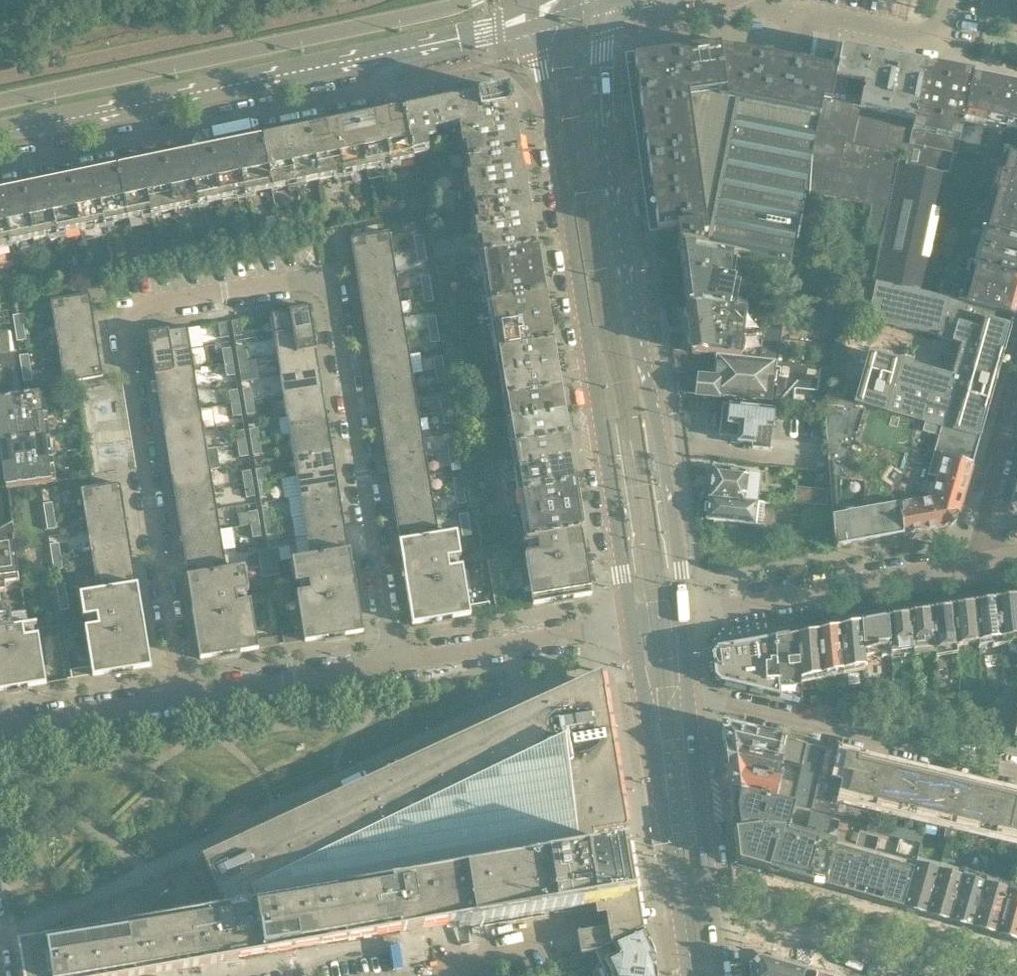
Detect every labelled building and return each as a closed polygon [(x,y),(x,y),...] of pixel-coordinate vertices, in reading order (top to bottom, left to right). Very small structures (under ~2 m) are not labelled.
[(719,46),(634,58),(657,231),(676,229),(678,242),(755,258),(790,265),(821,103),(829,104),(835,70),(719,46)] [(839,50),(835,70),(829,104),(859,110),(860,102),(869,56),(839,50)] [(896,61),(869,56),(860,102),(887,108),(896,61)] [(923,66),(896,61),(887,108),(892,109),(891,117),(913,121),(923,66)] [(958,142),(962,121),(972,75),(923,66),(913,121),(906,157),(904,167),(951,176),(954,161),(958,142)] [(972,75),(962,121),(1016,132),(1016,85),(972,75)] [(515,128),(510,95),(509,89),(503,90),(477,96),(483,133),(515,128)] [(477,96),(402,111),(411,153),(426,150),(425,141),(433,139),(432,131),(456,126),(458,137),(483,133),(477,96)] [(861,191),(869,150),(884,153),(891,117),(892,109),(887,108),(860,102),(859,110),(829,104),(821,103),(804,193),(859,204),(861,191)] [(402,111),(355,121),(365,170),(412,160),(411,153),(402,111)] [(913,121),(891,117),(884,153),(899,156),(906,157),(913,121)] [(355,121),(308,131),(318,179),(365,170),(355,121)] [(519,151),(515,128),(483,133),(458,137),(462,161),(519,151)] [(308,131),(260,141),(271,189),(318,179),(308,131)] [(260,141),(210,151),(220,200),(248,194),(271,189),(260,141)] [(881,242),(897,166),(899,156),(884,153),(869,150),(861,191),(859,204),(871,207),(869,218),(865,238),(881,242)] [(210,151),(163,161),(173,210),(220,200),(210,151)] [(522,175),(519,151),(462,161),(466,184),(522,175)] [(998,154),(991,180),(998,182),(986,229),(1016,238),(1016,159),(998,154)] [(163,161),(116,171),(126,220),(173,210),(163,161)] [(939,237),(943,217),(947,198),(951,176),(904,167),(897,166),(881,242),(873,281),(875,282),(928,292),(935,256),(943,258),(947,239),(939,237)] [(116,171),(69,180),(79,230),(126,220),(116,171)] [(526,198),(522,175),(466,184),(470,207),(526,198)] [(69,180),(22,190),(32,239),(79,230),(69,180)] [(0,195),(0,246),(32,239),(22,190),(0,195)] [(530,223),(526,198),(470,207),(474,232),(530,223)] [(534,246),(530,223),(474,232),(478,256),(534,246)] [(986,229),(983,228),(972,225),(970,233),(980,236),(984,237),(982,247),(1016,257),(1016,238),(986,229)] [(389,233),(351,239),(354,259),(392,253),(389,233)] [(413,237),(415,249),(424,248),(422,236),(413,237)] [(755,258),(678,242),(681,269),(733,279),(740,280),(750,282),(753,267),(755,258)] [(538,270),(534,246),(478,256),(482,279),(538,270)] [(982,247),(978,246),(975,255),(980,256),(977,266),(1016,277),(1016,257),(982,247)] [(424,248),(415,249),(418,263),(426,261),(424,248)] [(392,253),(354,259),(357,279),(395,273),(392,253)] [(977,266),(967,263),(965,271),(972,274),(967,293),(959,292),(957,300),(968,303),(988,309),(1012,317),(1013,316),(1014,317),(1016,305),(1016,277),(977,266)] [(436,269),(439,286),(450,284),(448,267),(436,269)] [(77,280),(90,277),(89,269),(76,272),(77,280)] [(733,279),(681,269),(686,304),(735,309),(737,297),(747,300),(750,282),(740,280),(733,279)] [(542,294),(538,270),(482,279),(486,303),(542,294)] [(395,273),(357,279),(361,300),(399,293),(395,273)] [(420,277),(422,290),(431,288),(429,276),(420,277)] [(979,439),(1011,327),(985,318),(988,309),(968,303),(957,300),(928,292),(875,282),(871,301),(868,320),(935,334),(934,337),(959,343),(951,373),(868,352),(854,405),(941,428),(979,439)] [(451,287),(440,289),(443,309),(454,307),(451,287)] [(431,288),(422,290),(424,303),(433,302),(431,288)] [(399,293),(361,300),(364,320),(402,314),(399,293)] [(546,317),(542,294),(486,303),(490,327),(546,317)] [(51,301),(54,322),(92,316),(89,295),(51,301)] [(763,312),(743,310),(735,309),(686,304),(686,307),(684,309),(686,319),(688,321),(690,335),(689,335),(691,350),(692,350),(692,352),(693,352),(717,355),(738,357),(775,362),(781,314),(782,304),(764,302),(763,312)] [(270,314),(273,334),(312,328),(309,308),(270,314)] [(22,314),(13,316),(15,328),(24,327),(22,314)] [(402,314),(364,320),(367,340),(405,334),(402,314)] [(92,316),(54,322),(58,342),(96,336),(92,316)] [(426,318),(428,330),(437,329),(435,316),(426,318)] [(550,341),(546,317),(490,327),(494,351),(550,341)] [(242,335),(240,320),(231,321),(234,337),(242,335)] [(220,339),(229,337),(226,322),(218,323),(220,339)] [(24,327),(15,328),(17,342),(26,340),(24,327)] [(148,334),(151,354),(191,348),(187,327),(148,334)] [(312,328),(273,334),(276,354),(316,348),(312,328)] [(437,329),(428,330),(431,343),(439,342),(437,329)] [(405,334),(367,340),(370,360),(409,354),(405,334)] [(96,336),(58,342),(61,363),(99,357),(96,336)] [(553,365),(550,341),(494,351),(497,374),(553,365)] [(244,346),(235,347),(238,361),(246,359),(244,346)] [(191,348),(151,354),(155,374),(194,368),(191,348)] [(222,349),(224,363),(233,362),(231,348),(222,349)] [(316,348),(276,354),(277,356),(280,374),(318,368),(316,350),(316,348)] [(409,354),(370,360),(374,380),(412,374),(409,354)] [(0,355),(0,399),(12,397),(13,355),(0,355)] [(28,355),(19,356),(21,369),(30,368),(28,355)] [(829,369),(775,362),(738,357),(717,355),(715,372),(708,371),(707,377),(699,377),(698,394),(770,403),(772,387),(777,387),(774,409),(806,413),(825,414),(829,399),(830,391),(827,391),(829,369)] [(99,357),(61,363),(64,384),(102,377),(99,357)] [(433,358),(435,370),(444,369),(442,357),(433,358)] [(246,359),(238,361),(240,374),(249,373),(246,359)] [(233,362),(224,363),(226,377),(235,375),(233,362)] [(557,389),(553,365),(497,374),(501,398),(557,389)] [(30,368),(21,369),(23,382),(32,381),(30,368)] [(194,368),(155,374),(155,376),(158,395),(196,388),(193,370),(194,369),(194,368)] [(318,368),(280,374),(283,395),(322,388),(318,368)] [(444,369),(435,370),(437,384),(446,382),(444,369)] [(412,374),(374,380),(377,401),(415,394),(412,374)] [(196,388),(158,395),(162,415),(199,409),(196,388)] [(251,388),(242,389),(244,401),(253,400),(251,388)] [(322,388),(283,395),(287,415),(325,409),(322,388)] [(561,412),(557,389),(501,398),(505,422),(561,412)] [(229,391),(231,403),(239,402),(237,390),(229,391)] [(12,397),(0,399),(0,421),(46,415),(43,393),(12,397)] [(415,394),(377,401),(380,422),(419,415),(415,394)] [(440,399),(442,411),(450,410),(448,397),(440,399)] [(921,496),(934,455),(941,428),(854,405),(848,403),(829,399),(825,414),(825,417),(827,454),(829,485),(832,536),(834,548),(895,537),(886,490),(921,497),(921,496)] [(253,400),(244,401),(246,415),(255,413),(253,400)] [(239,402),(231,403),(233,417),(242,416),(239,402)] [(767,450),(771,411),(724,404),(720,435),(738,437),(737,442),(753,444),(753,448),(767,450)] [(214,425),(212,407),(202,408),(205,427),(214,425)] [(199,409),(162,415),(165,435),(203,429),(199,409)] [(325,409),(287,415),(290,435),(328,429),(325,409)] [(450,410),(442,411),(444,424),(453,423),(450,410)] [(565,436),(561,412),(505,422),(509,445),(565,436)] [(0,421),(0,443),(49,436),(46,415),(0,421)] [(419,415),(380,422),(384,441),(422,435),(419,415)] [(258,428),(249,430),(251,442),(259,440),(258,428)] [(972,465),(977,446),(979,439),(941,428),(934,455),(972,465)] [(203,429),(165,435),(168,455),(206,449),(203,429)] [(328,429),(290,435),(293,455),(332,449),(328,429)] [(235,432),(237,444),(246,442),(244,430),(235,432)] [(422,435),(384,441),(387,461),(425,455),(422,435)] [(0,443),(0,447),(3,465),(52,459),(49,436),(0,443)] [(569,459),(565,436),(509,445),(513,468),(569,459)] [(446,439),(448,451),(457,450),(455,437),(446,439)] [(259,440),(251,442),(253,455),(262,454),(259,440)] [(246,442),(237,444),(239,458),(248,456),(246,442)] [(216,447),(206,449),(168,455),(172,475),(209,469),(220,467),(216,447)] [(332,449),(293,455),(297,475),(335,469),(332,449)] [(457,450),(448,451),(450,465),(459,463),(457,450)] [(425,455),(387,461),(390,481),(428,475),(425,455)] [(960,506),(972,465),(934,455),(921,496),(960,506)] [(52,459),(3,465),(6,489),(55,482),(52,459)] [(573,483),(569,459),(513,468),(517,492),(573,483)] [(768,475),(713,467),(709,498),(764,505),(768,475)] [(264,468),(255,470),(257,482),(266,480),(264,468)] [(213,489),(209,469),(172,475),(175,495),(213,489)] [(335,469),(297,475),(300,496),(338,489),(335,469)] [(242,472),(244,484),(253,483),(251,471),(242,472)] [(428,475),(390,481),(393,501),(432,495),(428,475)] [(453,479),(455,491),(463,490),(461,478),(453,479)] [(266,480),(257,482),(259,496),(268,494),(266,480)] [(1014,515),(1016,515),(1016,480),(1009,509),(1014,515)] [(253,483),(244,484),(246,498),(255,496),(253,483)] [(576,506),(573,483),(517,492),(521,516),(576,506)] [(81,490),(85,510),(123,504),(120,484),(81,490)] [(213,489),(175,495),(178,516),(216,509),(213,489)] [(338,489),(300,496),(303,516),(341,509),(338,489)] [(463,490),(455,491),(457,505),(466,503),(463,490)] [(956,522),(960,506),(921,496),(921,497),(886,490),(895,537),(950,527),(956,522)] [(432,495),(393,501),(397,522),(435,515),(432,495)] [(764,505),(709,498),(707,520),(761,526),(764,505)] [(52,503),(43,504),(45,516),(54,515),(52,503)] [(123,504),(85,510),(88,530),(126,524),(123,504)] [(581,532),(576,506),(521,516),(525,541),(526,541),(580,532),(581,532)] [(216,509),(178,516),(182,537),(220,530),(216,509)] [(271,509),(262,510),(264,523),(273,521),(271,509)] [(341,509),(303,516),(306,536),(345,529),(341,509)] [(248,512),(250,525),(259,523),(257,511),(248,512)] [(462,537),(471,536),(467,514),(459,515),(462,537)] [(54,515),(45,516),(47,530),(56,529),(54,515)] [(435,515),(397,522),(400,542),(438,536),(435,515)] [(273,521),(264,523),(266,536),(275,534),(273,521)] [(259,523),(250,525),(252,538),(261,537),(259,523)] [(126,524),(88,530),(91,550),(130,544),(126,524)] [(703,547),(699,547),(700,548),(733,547),(732,528),(706,525),(703,547)] [(0,533),(0,593),(6,592),(5,584),(19,583),(11,527),(0,533)] [(741,529),(732,528),(733,547),(733,566),(755,562),(749,530),(748,530),(742,531),(741,529)] [(345,529),(306,536),(310,556),(348,550),(345,529)] [(220,530),(182,537),(185,557),(223,551),(220,530)] [(771,532),(749,530),(755,562),(776,558),(771,532)] [(580,532),(526,541),(526,543),(523,543),(523,545),(536,543),(538,553),(525,555),(533,605),(591,596),(588,580),(587,580),(579,548),(583,548),(581,534),(580,534),(580,532)] [(773,533),(771,532),(776,558),(801,554),(797,535),(779,533),(773,534),(773,533)] [(457,533),(438,536),(400,542),(399,542),(405,578),(409,577),(411,610),(410,611),(412,625),(470,615),(470,614),(491,611),(489,602),(468,605),(462,566),(449,568),(447,559),(461,557),(457,533)] [(798,535),(797,535),(801,554),(834,548),(832,536),(798,535)] [(59,543),(50,545),(52,557),(61,555),(59,543)] [(130,544),(91,550),(95,571),(133,564),(130,544)] [(275,550),(266,551),(268,563),(277,562),(275,550)] [(349,550),(348,550),(310,556),(291,559),(295,584),(309,581),(310,591),(297,593),(303,632),(282,636),(284,644),(305,641),(305,642),(363,633),(361,619),(359,619),(351,587),(355,586),(349,550)] [(223,551),(185,557),(188,576),(226,570),(223,551)] [(258,552),(260,565),(268,563),(266,551),(258,552)] [(61,555),(52,557),(54,570),(63,569),(61,555)] [(498,559),(488,561),(495,605),(505,603),(498,559)] [(277,562),(268,563),(270,577),(279,575),(277,562)] [(268,563),(260,565),(262,578),(270,577),(268,563)] [(133,564),(95,571),(98,591),(136,585),(133,564)] [(245,567),(226,570),(188,576),(187,576),(193,612),(197,612),(200,645),(198,645),(200,659),(258,650),(258,649),(279,645),(278,636),(257,640),(250,601),(237,603),(235,593),(249,591),(245,567)] [(65,583),(56,585),(58,597),(67,596),(65,583)] [(137,584),(136,585),(98,591),(80,594),(83,618),(97,616),(98,625),(85,628),(91,667),(70,670),(72,679),(93,675),(93,677),(151,667),(149,653),(147,653),(139,621),(143,620),(137,584)] [(67,596),(58,597),(61,611),(69,609),(67,596)] [(996,599),(1001,646),(1011,645),(1010,638),(1016,637),(1016,596),(996,599)] [(996,599),(976,603),(980,642),(991,640),(993,647),(1001,646),(996,599)] [(980,642),(976,603),(953,607),(957,647),(980,644),(980,642)] [(0,607),(0,629),(12,627),(10,613),(2,614),(1,606),(0,607)] [(958,654),(958,652),(957,647),(953,607),(932,611),(936,654),(936,657),(944,656),(958,654)] [(936,654),(932,611),(910,615),(914,653),(926,651),(927,655),(936,654)] [(910,615),(889,619),(893,655),(904,654),(904,658),(915,657),(914,653),(910,615)] [(889,619),(861,624),(865,657),(882,655),(883,658),(893,657),(893,655),(889,619)] [(0,629),(0,692),(46,684),(38,635),(25,637),(23,628),(37,626),(36,623),(12,627),(0,629)] [(861,624),(840,627),(842,672),(866,668),(865,657),(861,624)] [(840,627),(819,631),(821,676),(842,672),(840,627)] [(819,631),(797,635),(800,680),(821,676),(819,631)] [(800,687),(800,680),(797,635),(785,637),(785,635),(777,636),(778,639),(775,639),(778,696),(801,702),(801,699),(800,687)] [(717,650),(712,656),(715,676),(720,682),(778,696),(775,639),(717,650)] [(601,674),(601,671),(578,682),(557,692),(558,697),(553,700),(552,694),(536,701),(538,705),(537,706),(515,716),(512,718),(490,728),(487,729),(487,730),(465,739),(462,741),(440,751),(436,752),(437,753),(415,763),(415,762),(386,776),(386,777),(387,777),(387,780),(377,782),(376,775),(360,783),(362,787),(213,856),(212,852),(202,856),(221,898),(223,897),(228,907),(19,941),(18,941),(24,975),(136,975),(239,959),(238,955),(399,929),(400,933),(422,929),(421,925),(582,899),(582,903),(594,902),(596,915),(607,913),(607,920),(608,927),(577,932),(580,953),(598,951),(643,930),(642,922),(640,914),(601,674)] [(800,766),(806,744),(728,725),(722,726),(721,731),(723,747),(783,761),(783,762),(800,766)] [(805,807),(819,748),(807,746),(794,804),(805,807)] [(783,761),(723,747),(726,769),(778,781),(783,762),(783,761)] [(859,756),(846,753),(826,748),(812,809),(845,817),(850,793),(1016,832),(1016,793),(859,756)] [(778,781),(726,769),(729,791),(775,800),(781,782),(778,781)] [(794,804),(775,800),(729,791),(738,862),(822,885),(832,846),(786,833),(794,804)] [(830,818),(810,813),(807,829),(827,833),(830,818)] [(920,843),(921,835),(868,822),(866,830),(920,843)] [(834,841),(832,846),(822,885),(842,891),(855,847),(834,841)] [(945,850),(955,853),(957,843),(947,841),(945,850)] [(1011,846),(1008,857),(1016,859),(1016,848),(1011,846)] [(855,847),(842,891),(862,897),(875,853),(855,847)] [(894,858),(875,853),(862,897),(882,903),(894,858)] [(914,864),(894,858),(882,903),(902,908),(915,865),(914,864)] [(938,872),(915,865),(902,908),(926,915),(938,872)] [(948,922),(960,878),(938,872),(926,915),(948,922)] [(984,885),(960,878),(948,922),(971,928),(984,885)] [(1007,891),(984,885),(971,928),(995,935),(1007,891)] [(1007,891),(995,935),(1016,941),(1016,894),(1007,891)] [(598,951),(594,952),(600,964),(605,961),(611,975),(610,975),(656,975),(653,958),(655,957),(643,930),(598,951)] [(750,965),(751,975),(815,975),(816,975),(758,958),(750,965)]
